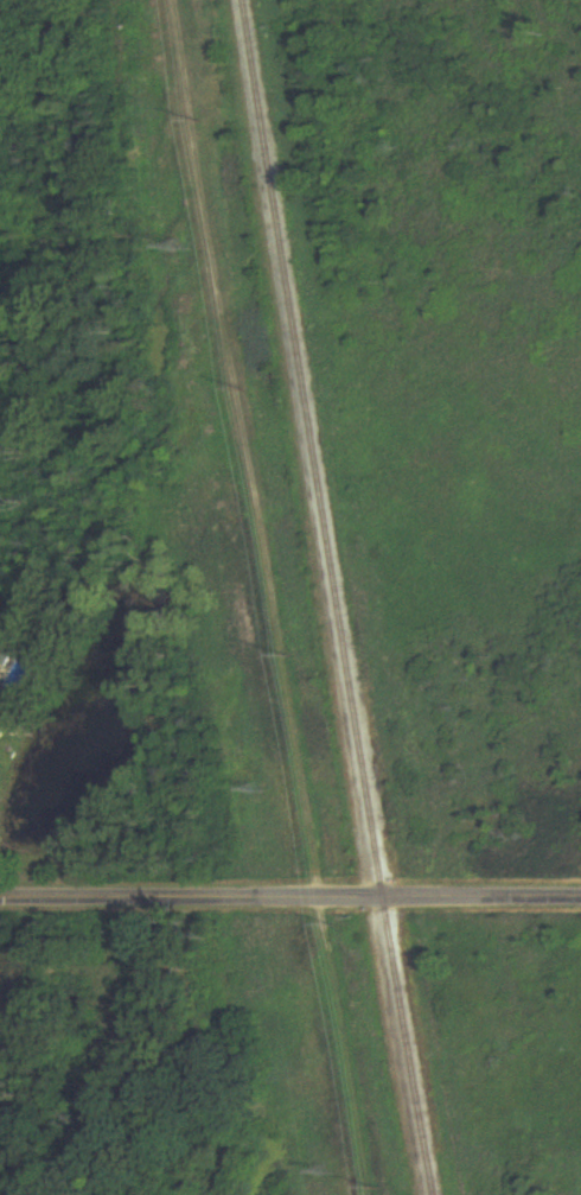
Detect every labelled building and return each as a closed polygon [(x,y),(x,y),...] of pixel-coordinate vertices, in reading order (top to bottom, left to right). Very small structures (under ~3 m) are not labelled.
[(6,647),(0,661),(0,685),(6,688),(22,655),(6,647)]
